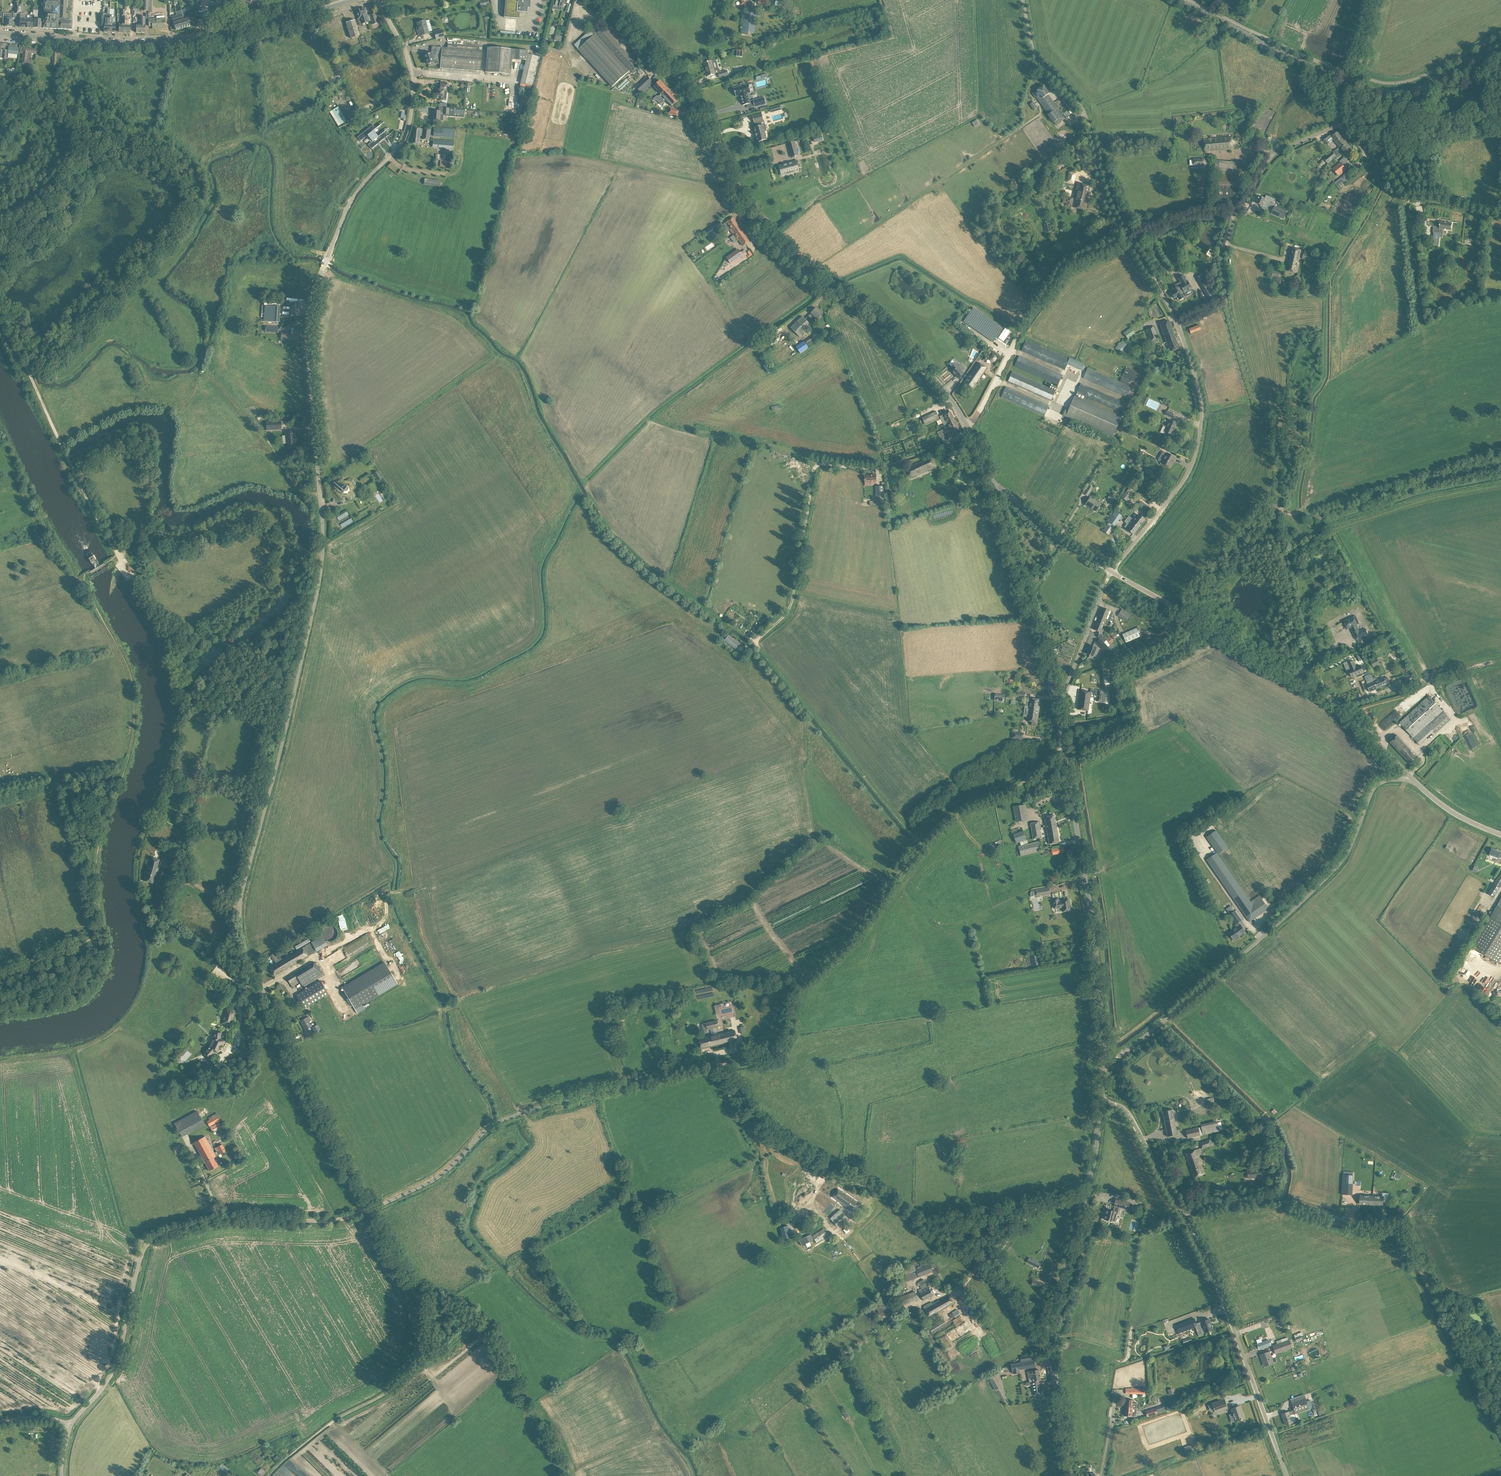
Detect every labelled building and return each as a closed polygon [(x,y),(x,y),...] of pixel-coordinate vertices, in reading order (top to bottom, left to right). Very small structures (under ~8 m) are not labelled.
[(43,28),(72,30),(72,21),(66,20),(67,0),(44,0),(43,28)] [(505,17),(518,18),(518,12),(527,13),(528,8),(530,8),(530,0),(506,0),(505,17)] [(1227,7),(1234,11),(1240,0),(1230,0),(1227,7)] [(365,8),(356,10),(358,18),(360,24),(368,22),(367,18),(368,18),(367,16),(365,8)] [(35,19),(35,22),(34,27),(41,28),(41,20),(42,20),(42,15),(38,15),(38,10),(33,10),(33,15),(34,15),(34,19),(35,19)] [(182,14),(186,27),(192,25),(190,20),(191,20),(192,20),(191,17),(192,17),(190,11),(185,12),(184,10),(181,11),(181,10),(182,14)] [(5,26),(13,27),(13,19),(15,19),(15,12),(12,11),(12,14),(10,14),(10,16),(4,16),(3,22),(5,23),(5,26)] [(745,11),(742,29),(754,30),(757,13),(745,11)] [(20,27),(28,28),(28,23),(29,23),(29,19),(25,19),(26,13),(20,13),(20,18),(20,27)] [(375,13),(367,16),(368,18),(370,17),(372,25),(378,23),(375,13)] [(176,15),(180,29),(186,27),(182,14),(176,15)] [(171,17),(173,22),(174,26),(173,26),(174,30),(175,29),(175,30),(180,29),(176,15),(171,17)] [(140,17),(140,25),(136,25),(136,33),(145,33),(145,24),(145,17),(140,17)] [(153,29),(165,28),(165,18),(149,20),(149,26),(153,26),(153,29)] [(346,22),(347,27),(350,38),(359,36),(355,20),(346,22)] [(425,20),(422,21),(417,23),(419,30),(417,31),(419,36),(429,33),(425,20)] [(632,72),(635,69),(638,66),(623,48),(622,49),(619,46),(620,46),(603,27),(597,33),(592,28),(589,32),(585,34),(574,45),(612,87),(624,76),(630,70),(632,72)] [(442,30),(434,32),(435,35),(436,39),(444,37),(442,32),(442,30)] [(554,41),(553,44),(554,43),(561,45),(563,36),(556,34),(554,41)] [(447,48),(437,47),(432,46),(431,53),(423,55),(425,63),(424,63),(425,63),(426,64),(429,63),(440,64),(440,68),(480,71),(482,50),(477,50),(477,46),(447,43),(447,48)] [(9,46),(8,54),(18,55),(19,48),(9,46)] [(487,47),(485,72),(511,74),(512,59),(527,60),(528,54),(529,50),(513,49),(487,47)] [(21,48),(20,53),(23,53),(22,64),(32,65),(32,60),(31,60),(31,57),(31,53),(36,53),(37,50),(21,48)] [(527,60),(521,83),(533,86),(540,57),(528,54),(527,60)] [(708,62),(703,63),(707,76),(718,73),(720,72),(719,69),(718,69),(716,61),(712,62),(712,61),(708,62)] [(648,76),(636,87),(642,93),(654,82),(648,76)] [(656,84),(654,86),(662,96),(659,98),(661,100),(664,97),(670,91),(667,88),(660,80),(656,84)] [(435,89),(434,93),(437,93),(437,98),(440,98),(440,99),(443,99),(446,100),(447,91),(448,91),(448,86),(448,82),(440,82),(440,88),(440,90),(435,89)] [(740,84),(741,86),(734,88),(736,96),(740,95),(743,105),(750,103),(747,93),(751,92),(748,84),(745,85),(744,83),(740,84)] [(1039,101),(1045,96),(1049,93),(1044,85),(1032,93),(1035,97),(1036,97),(1039,101)] [(670,91),(664,97),(672,106),(675,103),(679,100),(670,91)] [(753,100),(755,107),(766,103),(764,97),(753,100)] [(1045,113),(1047,112),(1056,125),(1065,118),(1050,97),(1041,104),(1043,106),(1041,107),(1045,113)] [(346,121),(338,107),(330,112),(338,126),(346,121)] [(432,120),(437,120),(443,120),(443,114),(454,115),(455,108),(443,108),(443,111),(440,111),(433,111),(432,120)] [(356,120),(363,115),(361,111),(353,116),(356,120)] [(758,141),(758,142),(767,139),(763,125),(761,126),(760,121),(763,120),(764,120),(762,114),(761,114),(753,116),(752,116),(754,123),(755,122),(756,127),(754,127),(754,128),(756,133),(755,133),(756,136),(757,136),(758,141)] [(371,148),(371,149),(387,136),(387,135),(387,136),(384,132),(386,130),(377,137),(373,131),(376,128),(375,128),(373,125),(373,124),(357,137),(358,137),(361,140),(360,140),(360,141),(368,135),(372,141),(368,144),(368,145),(368,144),(371,148)] [(422,136),(422,139),(429,140),(430,130),(413,128),(411,143),(418,144),(419,136),(422,136)] [(434,128),(433,135),(454,137),(455,130),(434,128)] [(1339,146),(1345,141),(1338,132),(1331,137),(1331,136),(1326,139),(1324,141),(1327,145),(1330,143),(1329,143),(1333,139),(1339,146)] [(1211,138),(1203,139),(1204,151),(1212,150),(1232,149),(1230,149),(1229,137),(1231,137),(1211,138)] [(433,140),(432,147),(453,148),(454,146),(454,141),(433,140)] [(1345,141),(1339,146),(1348,157),(1354,152),(1345,141)] [(798,155),(796,148),(790,150),(791,157),(798,155)] [(1324,159),(1328,163),(1336,156),(1332,152),(1324,159)] [(440,160),(440,167),(446,167),(447,160),(445,160),(446,154),(436,154),(435,159),(440,160)] [(1258,156),(1252,154),(1249,163),(1255,164),(1258,156)] [(796,161),(779,165),(782,175),(786,174),(786,172),(794,170),(794,172),(799,170),(796,161)] [(1346,169),(1341,163),(1333,169),(1338,175),(1346,169)] [(1335,183),(1340,189),(1350,180),(1345,175),(1335,183)] [(1077,183),(1076,188),(1076,191),(1077,191),(1074,207),(1082,209),(1082,211),(1084,212),(1084,209),(1085,209),(1090,186),(1077,183)] [(1227,191),(1225,201),(1236,202),(1237,189),(1231,189),(1231,192),(1227,191)] [(1259,196),(1256,203),(1261,205),(1260,206),(1267,209),(1270,201),(1271,202),(1274,203),(1276,199),(1266,195),(1265,198),(1259,196)] [(1068,197),(1068,198),(1064,197),(1063,202),(1066,203),(1066,205),(1071,206),(1073,198),(1068,197)] [(1272,214),(1284,219),(1287,211),(1275,206),(1272,214)] [(743,246),(746,244),(750,241),(733,217),(727,222),(731,228),(730,229),(738,241),(739,240),(743,246)] [(1432,245),(1439,246),(1440,234),(1442,234),(1443,229),(1451,230),(1452,223),(1440,221),(1439,227),(1429,226),(1434,227),(1433,232),(1434,233),(1432,245)] [(720,222),(707,231),(710,234),(722,226),(720,222)] [(1292,248),(1289,258),(1299,261),(1301,250),(1292,248)] [(742,255),(738,249),(727,258),(731,263),(742,255)] [(1209,249),(1206,253),(1212,257),(1215,253),(1209,249)] [(1303,253),(1302,259),(1324,264),(1325,259),(1303,253)] [(1299,261),(1289,258),(1287,271),(1296,273),(1299,261)] [(1281,272),(1273,270),(1272,277),(1279,279),(1281,272)] [(1209,285),(1202,273),(1195,277),(1202,288),(1209,285)] [(1177,297),(1182,293),(1191,288),(1187,280),(1184,275),(1178,278),(1181,284),(1172,289),(1174,291),(1171,293),(1174,298),(1177,297)] [(280,306),(275,306),(262,305),(261,317),(264,317),(264,321),(279,322),(280,306)] [(1008,331),(1003,328),(973,307),(963,321),(993,342),(998,336),(1000,337),(1003,332),(1004,333),(1005,333),(1006,334),(1008,331)] [(818,319),(819,318),(823,314),(816,308),(811,313),(805,319),(802,316),(790,327),(800,337),(814,323),(810,319),(814,315),(818,319)] [(1170,352),(1175,350),(1179,348),(1169,321),(1160,324),(1164,335),(1163,335),(1163,336),(1164,336),(1170,352)] [(829,330),(828,328),(826,325),(813,335),(816,339),(829,330)] [(1199,325),(1189,329),(1192,338),(1203,334),(1199,325)] [(1153,326),(1146,329),(1151,341),(1157,339),(1158,338),(1153,326)] [(286,340),(286,338),(300,339),(301,328),(294,327),(294,334),(281,333),(281,340),(286,340)] [(1123,333),(1128,339),(1136,334),(1131,327),(1123,333)] [(813,335),(805,341),(809,347),(817,341),(813,335)] [(1116,347),(1120,352),(1128,345),(1123,340),(1116,347)] [(801,353),(809,347),(804,341),(796,346),(801,353)] [(1026,341),(1021,351),(1026,353),(1065,370),(1067,364),(1082,370),(1084,366),(1085,364),(1074,360),(1069,358),(1069,359),(1030,343),(1026,341)] [(966,342),(962,347),(966,350),(970,345),(966,342)] [(1062,375),(1023,358),(1019,356),(1014,366),(1053,383),(1052,386),(1057,388),(1062,375)] [(978,362),(963,383),(972,389),(987,368),(978,362)] [(962,371),(964,369),(960,364),(958,366),(956,363),(951,367),(954,370),(953,371),(958,378),(963,373),(962,371)] [(1122,376),(1134,381),(1138,372),(1126,366),(1122,376)] [(1088,368),(1083,378),(1127,397),(1131,387),(1088,368)] [(1008,381),(1051,400),(1053,396),(1056,390),(1012,371),(1008,381)] [(1081,383),(1076,393),(1120,412),(1124,402),(1081,383)] [(1049,406),(1005,387),(1001,397),(1044,416),(1049,406)] [(1113,438),(1122,416),(1075,395),(1065,417),(1113,438)] [(135,398),(127,400),(130,410),(138,407),(139,410),(141,409),(140,406),(138,406),(135,398)] [(943,415),(948,424),(955,420),(951,411),(943,415)] [(936,412),(922,418),(925,424),(938,417),(936,412)] [(959,429),(955,420),(948,424),(949,426),(946,427),(947,430),(950,428),(952,432),(959,429)] [(1164,432),(1167,433),(1172,435),(1177,423),(1169,420),(1164,432)] [(281,429),(280,421),(265,422),(266,430),(281,429)] [(937,432),(938,434),(940,439),(947,436),(944,429),(937,432)] [(1138,437),(1124,430),(1121,436),(1136,443),(1138,437)] [(287,448),(290,447),(295,447),(294,439),(295,438),(294,431),(285,432),(287,448)] [(1175,458),(1166,452),(1161,462),(1169,467),(1173,461),(1175,458)] [(936,467),(932,457),(906,467),(910,477),(936,467)] [(1144,471),(1151,476),(1154,472),(1147,467),(1144,471)] [(382,478),(377,470),(373,473),(381,485),(383,483),(384,484),(386,483),(382,477),(382,478)] [(873,484),(877,483),(876,475),(864,476),(865,482),(873,482),(873,484)] [(342,492),(343,492),(344,493),(345,493),(346,493),(347,493),(348,492),(349,491),(349,490),(349,489),(349,488),(349,487),(348,486),(347,486),(347,485),(346,485),(345,485),(344,485),(343,485),(343,486),(342,486),(342,487),(341,488),(341,489),(341,490),(341,491),(342,491),(342,492)] [(1087,489),(1085,488),(1082,492),(1088,496),(1091,490),(1093,491),(1094,489),(1093,488),(1093,487),(1089,485),(1087,489)] [(876,487),(876,504),(885,504),(884,486),(876,487)] [(1127,501),(1134,491),(1129,488),(1127,491),(1126,491),(1121,497),(1127,501)] [(890,504),(897,503),(897,492),(889,493),(889,494),(886,494),(886,504),(886,509),(890,509),(890,504)] [(1097,512),(1099,507),(1101,504),(1090,497),(1085,505),(1097,512)] [(1147,514),(1151,509),(1141,501),(1137,507),(1147,514)] [(1115,525),(1122,516),(1115,511),(1112,515),(1108,521),(1109,522),(1115,525)] [(1131,518),(1129,520),(1132,523),(1138,528),(1144,519),(1139,515),(1138,515),(1134,520),(1131,518)] [(1126,519),(1124,521),(1127,523),(1124,526),(1128,529),(1127,529),(1129,531),(1133,534),(1138,528),(1132,523),(1129,520),(1126,519)] [(1115,525),(1109,522),(1106,525),(1107,525),(1103,531),(1108,535),(1115,525)] [(93,554),(86,557),(92,568),(99,564),(93,554)] [(1102,608),(1099,617),(1108,621),(1109,622),(1113,612),(1102,608)] [(1118,616),(1127,621),(1131,614),(1122,609),(1118,616)] [(1356,616),(1344,622),(1348,629),(1350,628),(1356,640),(1368,634),(1365,628),(1359,631),(1356,625),(1359,623),(1356,616)] [(1107,625),(1108,621),(1099,617),(1094,629),(1095,630),(1099,632),(1101,632),(1102,630),(1104,631),(1105,628),(1106,625),(1107,625)] [(1138,627),(1122,634),(1126,643),(1140,636),(1137,631),(1140,630),(1138,627)] [(1116,631),(1111,635),(1114,639),(1119,635),(1116,631)] [(742,645),(729,636),(728,635),(725,639),(726,640),(725,641),(738,651),(742,645)] [(1096,642),(1110,657),(1113,653),(1099,639),(1096,642)] [(1108,641),(1105,644),(1114,653),(1117,650),(1108,641)] [(1086,654),(1090,655),(1089,657),(1095,659),(1099,648),(1090,645),(1086,654)] [(1380,663),(1377,658),(1371,661),(1374,666),(1380,663)] [(1356,667),(1354,661),(1348,663),(1351,669),(1349,670),(1352,677),(1364,672),(1361,665),(1356,667)] [(1411,674),(1408,675),(1406,676),(1405,673),(1402,674),(1403,676),(1405,682),(1413,680),(1411,674)] [(1371,675),(1365,677),(1368,684),(1367,684),(1370,692),(1377,689),(1374,681),(1373,677),(1372,677),(1371,675)] [(1376,676),(1373,677),(1374,681),(1377,689),(1390,683),(1387,677),(1384,678),(1384,677),(1379,679),(1378,679),(1378,678),(1377,678),(1376,676)] [(1105,702),(1106,691),(1097,690),(1096,701),(1105,702)] [(1091,692),(1086,692),(1081,691),(1078,709),(1088,711),(1091,692)] [(994,700),(1003,702),(1003,694),(995,693),(994,700)] [(1443,710),(1429,696),(1400,723),(1413,738),(1443,710)] [(1030,699),(1028,707),(1039,708),(1040,700),(1035,699),(1030,699)] [(1026,721),(1032,722),(1031,725),(1036,726),(1039,708),(1028,707),(1026,721)] [(1411,764),(1414,761),(1418,757),(1398,735),(1390,742),(1411,764)] [(1045,817),(1046,825),(1050,824),(1050,828),(1056,827),(1054,815),(1045,817)] [(1033,839),(1041,837),(1038,822),(1030,824),(1033,839)] [(1050,828),(1050,824),(1046,825),(1049,844),(1059,842),(1056,827),(1050,828)] [(1228,847),(1219,834),(1216,830),(1207,837),(1219,854),(1228,847)] [(1042,850),(1039,841),(1018,846),(1021,856),(1042,850)] [(1051,849),(1053,854),(1065,851),(1063,846),(1051,849)] [(1492,848),(1489,855),(1498,858),(1498,857),(1500,858),(1500,852),(1492,848)] [(1269,908),(1266,904),(1262,899),(1253,905),(1217,853),(1207,859),(1250,921),(1269,908)] [(168,871),(164,881),(171,884),(175,875),(168,871)] [(1493,885),(1488,893),(1494,897),(1499,888),(1500,885),(1500,872),(1493,885)] [(1043,895),(1050,894),(1049,887),(1035,889),(1036,896),(1040,896),(1040,895),(1043,895)] [(1058,898),(1053,899),(1053,903),(1055,903),(1056,908),(1062,907),(1063,912),(1070,910),(1069,899),(1061,900),(1061,901),(1058,902),(1058,898)] [(1472,947),(1498,963),(1500,957),(1500,899),(1472,947)] [(366,910),(361,913),(366,923),(370,920),(367,916),(369,915),(366,910)] [(1235,911),(1230,915),(1237,923),(1242,920),(1235,911)] [(1240,924),(1229,932),(1234,940),(1246,932),(1240,924)] [(318,951),(329,944),(323,935),(312,941),(318,951)] [(309,939),(295,945),(297,948),(311,942),(309,939)] [(274,976),(279,973),(316,951),(311,942),(282,960),(280,957),(279,958),(274,961),(276,963),(269,967),(274,976)] [(292,987),(296,984),(300,982),(303,987),(323,975),(315,962),(295,974),(295,973),(287,978),(292,987)] [(384,962),(342,988),(354,1009),(357,1013),(365,1008),(362,1004),(397,983),(396,982),(384,962)] [(304,1008),(309,1005),(328,993),(320,980),(296,995),(304,1008)] [(226,1009),(223,1023),(231,1025),(235,1012),(226,1009)] [(310,1020),(308,1017),(301,1021),(305,1030),(311,1026),(308,1021),(310,1020)] [(719,1027),(717,1020),(706,1023),(706,1024),(702,1024),(703,1030),(707,1029),(710,1028),(712,1035),(709,1035),(710,1036),(699,1039),(701,1049),(737,1040),(735,1030),(717,1035),(716,1027),(719,1027)] [(321,1030),(318,1024),(312,1027),(315,1034),(321,1030)] [(204,1054),(208,1058),(215,1051),(217,1052),(219,1049),(220,1050),(225,1040),(220,1038),(221,1032),(215,1031),(214,1037),(211,1045),(209,1047),(208,1048),(209,1049),(204,1053),(204,1054)] [(206,1061),(203,1067),(209,1070),(212,1064),(206,1061)] [(1167,1136),(1172,1135),(1177,1134),(1172,1109),(1162,1111),(1167,1136)] [(175,1123),(182,1136),(204,1124),(197,1111),(175,1123)] [(209,1119),(206,1121),(212,1132),(221,1127),(219,1122),(213,1126),(212,1125),(218,1121),(220,1120),(216,1113),(211,1116),(208,1118),(209,1119)] [(1200,1135),(1220,1131),(1219,1130),(1221,1130),(1221,1129),(1223,1129),(1221,1122),(1219,1122),(1217,1122),(1217,1120),(1200,1124),(1201,1127),(1186,1130),(1187,1138),(1200,1135)] [(205,1136),(194,1142),(205,1162),(210,1171),(218,1166),(214,1157),(221,1154),(226,1151),(224,1147),(222,1144),(217,1146),(215,1148),(216,1151),(214,1152),(207,1141),(205,1136)] [(1201,1149),(1212,1145),(1212,1144),(1214,1143),(1212,1139),(1210,1139),(1199,1142),(1201,1149)] [(1194,1177),(1198,1176),(1204,1174),(1200,1163),(1199,1163),(1198,1161),(1200,1160),(1196,1149),(1185,1153),(1194,1177)] [(1261,1177),(1261,1172),(1261,1169),(1247,1170),(1248,1178),(1261,1177)] [(1353,1175),(1343,1174),(1342,1194),(1352,1195),(1353,1175)] [(839,1189),(833,1197),(840,1202),(841,1201),(845,1204),(844,1205),(846,1207),(847,1208),(846,1208),(852,1212),(859,1203),(849,1195),(848,1196),(845,1194),(845,1195),(842,1193),(843,1192),(839,1189)] [(1359,1204),(1371,1204),(1372,1196),(1360,1195),(1359,1204)] [(1383,1197),(1372,1196),(1371,1204),(1383,1205),(1383,1197)] [(1107,1209),(1104,1219),(1109,1220),(1112,1221),(1112,1220),(1114,1221),(1116,1215),(1117,1215),(1119,1207),(1127,1209),(1129,1202),(1121,1200),(1116,1199),(1114,1205),(1114,1206),(1113,1211),(1107,1209)] [(833,1216),(830,1218),(838,1226),(847,1218),(842,1212),(836,1218),(833,1216)] [(814,1219),(805,1225),(808,1230),(817,1224),(814,1219)] [(791,1237),(788,1225),(780,1227),(783,1239),(791,1237)] [(824,1228),(813,1236),(817,1243),(829,1235),(824,1228)] [(1038,1268),(1041,1264),(1029,1258),(1026,1262),(1038,1268)] [(934,1263),(930,1264),(928,1260),(907,1268),(900,1272),(902,1279),(900,1280),(901,1283),(903,1282),(904,1282),(912,1279),(933,1271),(931,1268),(936,1267),(934,1263)] [(1050,1283),(1056,1264),(1049,1262),(1043,1281),(1050,1283)] [(920,1293),(924,1300),(933,1295),(928,1286),(927,1286),(924,1279),(918,1282),(919,1283),(917,1284),(918,1285),(919,1285),(921,1288),(918,1290),(920,1293)] [(915,1291),(899,1297),(900,1299),(899,1300),(900,1303),(901,1302),(903,1305),(918,1299),(915,1291)] [(953,1303),(949,1295),(942,1299),(942,1300),(940,1301),(939,1300),(932,1304),(931,1302),(923,1307),(929,1318),(953,1303)] [(957,1309),(949,1314),(951,1317),(954,1316),(955,1317),(960,1314),(957,1309)] [(933,1334),(947,1324),(943,1318),(929,1327),(933,1334)] [(1194,1318),(1176,1325),(1179,1333),(1197,1326),(1194,1318)] [(1201,1322),(1199,1323),(1203,1333),(1205,1333),(1208,1331),(1213,1330),(1209,1319),(1204,1321),(1201,1322)] [(1296,1342),(1303,1339),(1300,1332),(1294,1334),(1296,1342)] [(1269,1339),(1257,1343),(1259,1350),(1271,1345),(1269,1339)] [(1272,1346),(1275,1354),(1292,1348),(1289,1339),(1272,1346)] [(1264,1366),(1270,1364),(1272,1363),(1271,1359),(1272,1359),(1269,1351),(1260,1355),(1262,1360),(1264,1366)] [(1035,1367),(1034,1360),(1011,1364),(1012,1371),(1013,1371),(1013,1374),(1020,1373),(1019,1370),(1035,1367)] [(1039,1369),(1034,1370),(1031,1371),(1033,1381),(1038,1380),(1041,1380),(1039,1369)] [(1021,1373),(1002,1376),(1004,1388),(1023,1384),(1021,1373)] [(998,1389),(992,1378),(989,1380),(995,1391),(997,1390),(998,1392),(1000,1390),(998,1389)] [(1034,1396),(1039,1395),(1044,1394),(1043,1387),(1040,1387),(1038,1380),(1033,1381),(1032,1381),(1034,1396)] [(1293,1414),(1309,1408),(1313,1407),(1311,1400),(1306,1401),(1305,1398),(1292,1403),(1294,1410),(1281,1414),(1285,1425),(1292,1422),(1295,1421),(1293,1414)] [(1133,1403),(1133,1400),(1125,1399),(1125,1408),(1137,1409),(1137,1403),(1133,1403)] [(1211,1403),(1215,1413),(1227,1408),(1224,1399),(1211,1403)] [(1166,1404),(1156,1407),(1158,1413),(1168,1410),(1166,1404)] [(1230,1409),(1232,1413),(1233,1417),(1235,1417),(1236,1420),(1241,1419),(1242,1419),(1244,1418),(1243,1413),(1240,1405),(1230,1409)] [(1137,1409),(1125,1408),(1124,1416),(1133,1416),(1134,1416),(1135,1416),(1136,1415),(1136,1414),(1137,1409)] [(226,1473),(229,1470),(222,1463),(219,1467),(226,1473)]
